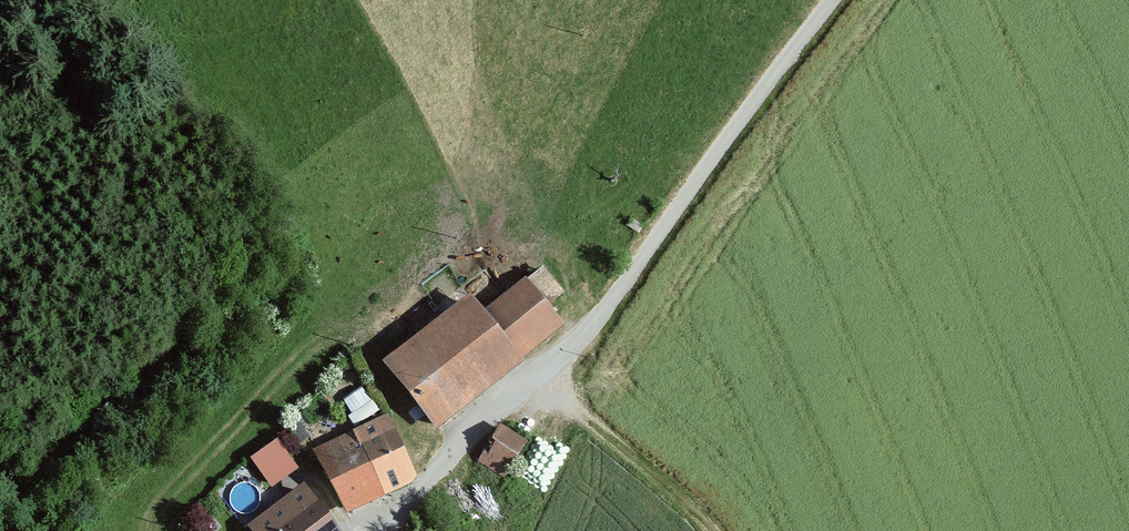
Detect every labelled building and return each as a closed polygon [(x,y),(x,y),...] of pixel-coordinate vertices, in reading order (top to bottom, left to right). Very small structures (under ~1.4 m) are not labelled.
[(470,285),(384,354),(441,424),(575,317),(538,270),(489,309),(470,285)] [(364,384),(345,395),(358,418),(377,407),(364,384)] [(395,406),(319,436),(346,505),(423,476),(395,406)] [(277,433),(250,454),(273,484),(300,463),(277,433)] [(247,521),(255,530),(351,530),(308,474),(247,521)]
